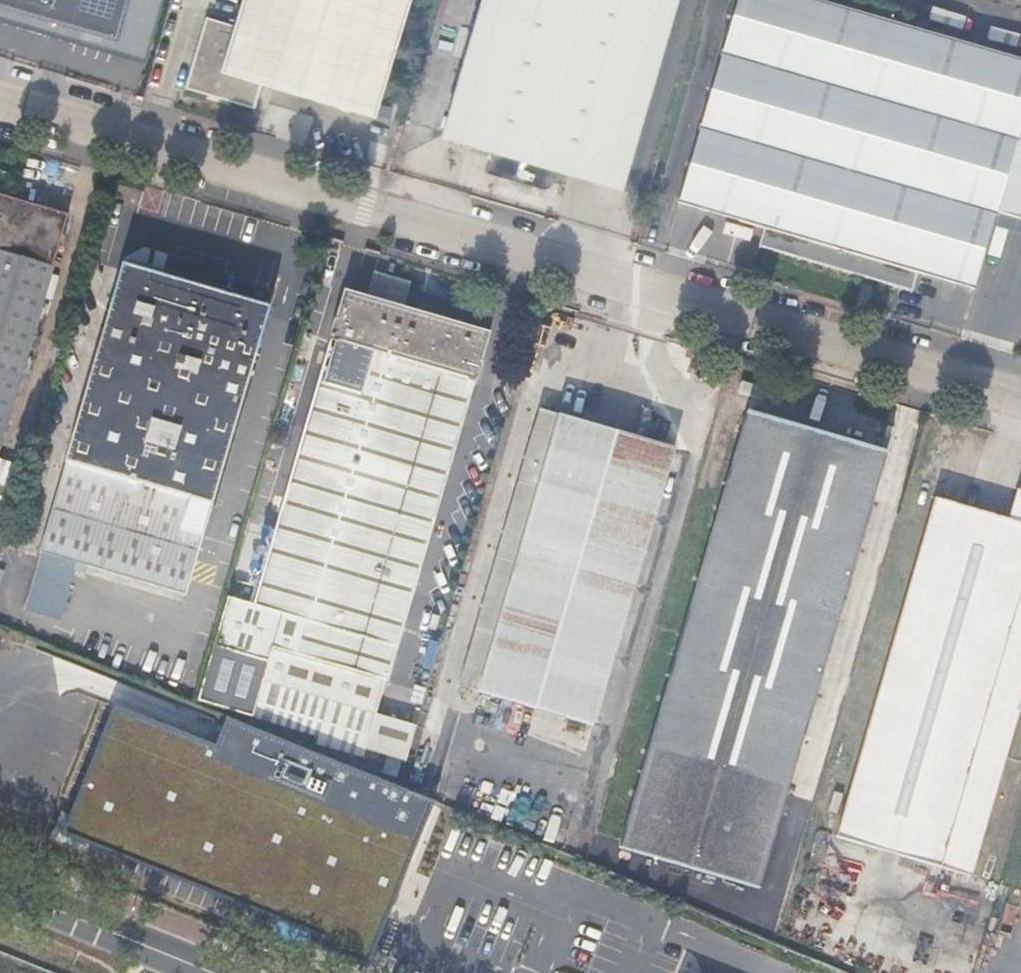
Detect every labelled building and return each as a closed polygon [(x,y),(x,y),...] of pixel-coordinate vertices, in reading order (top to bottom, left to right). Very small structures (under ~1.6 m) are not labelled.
[(161,0),(127,0),(115,38),(82,28),(85,16),(30,0),(0,0),(0,14),(145,59),(161,0)] [(127,0),(30,0),(85,16),(82,28),(115,38),(127,0)] [(145,59),(152,61),(170,0),(161,0),(145,59)] [(410,0),(245,0),(237,26),(209,18),(188,87),(257,107),(266,82),(376,114),(410,0)] [(445,135),(495,151),(488,174),(559,196),(567,172),(621,187),(676,0),(484,0),(445,135)] [(829,265),(899,23),(822,0),(740,0),(682,202),(764,226),(759,244),(829,265)] [(829,265),(913,290),(920,271),(973,287),(995,211),(1020,218),(1020,59),(899,23),(829,265)] [(5,448),(75,216),(14,198),(18,179),(2,173),(0,180),(0,446),(5,448)] [(126,266),(270,309),(274,296),(176,267),(175,271),(129,258),(126,266)] [(40,550),(187,595),(270,309),(126,266),(40,550)] [(371,300),(408,311),(415,285),(379,274),(371,300)] [(298,654),(391,684),(478,383),(484,385),(491,364),(484,362),(492,335),(408,311),(371,300),(346,293),(256,604),(306,620),(298,654)] [(459,685),(593,725),(675,450),(541,410),(459,685)] [(762,892),(888,454),(748,413),(623,846),(762,892)] [(934,500),(899,628),(838,851),(967,887),(1020,704),(1020,495),(1018,495),(1009,522),(934,500)] [(821,795),(840,800),(891,613),(872,608),(821,795)] [(273,661),(218,643),(200,697),(320,734),(318,741),(365,755),(379,714),(267,678),(273,661)] [(206,750),(104,711),(49,840),(312,936),(309,954),(334,962),(360,969),(427,803),(221,720),(206,750)]
